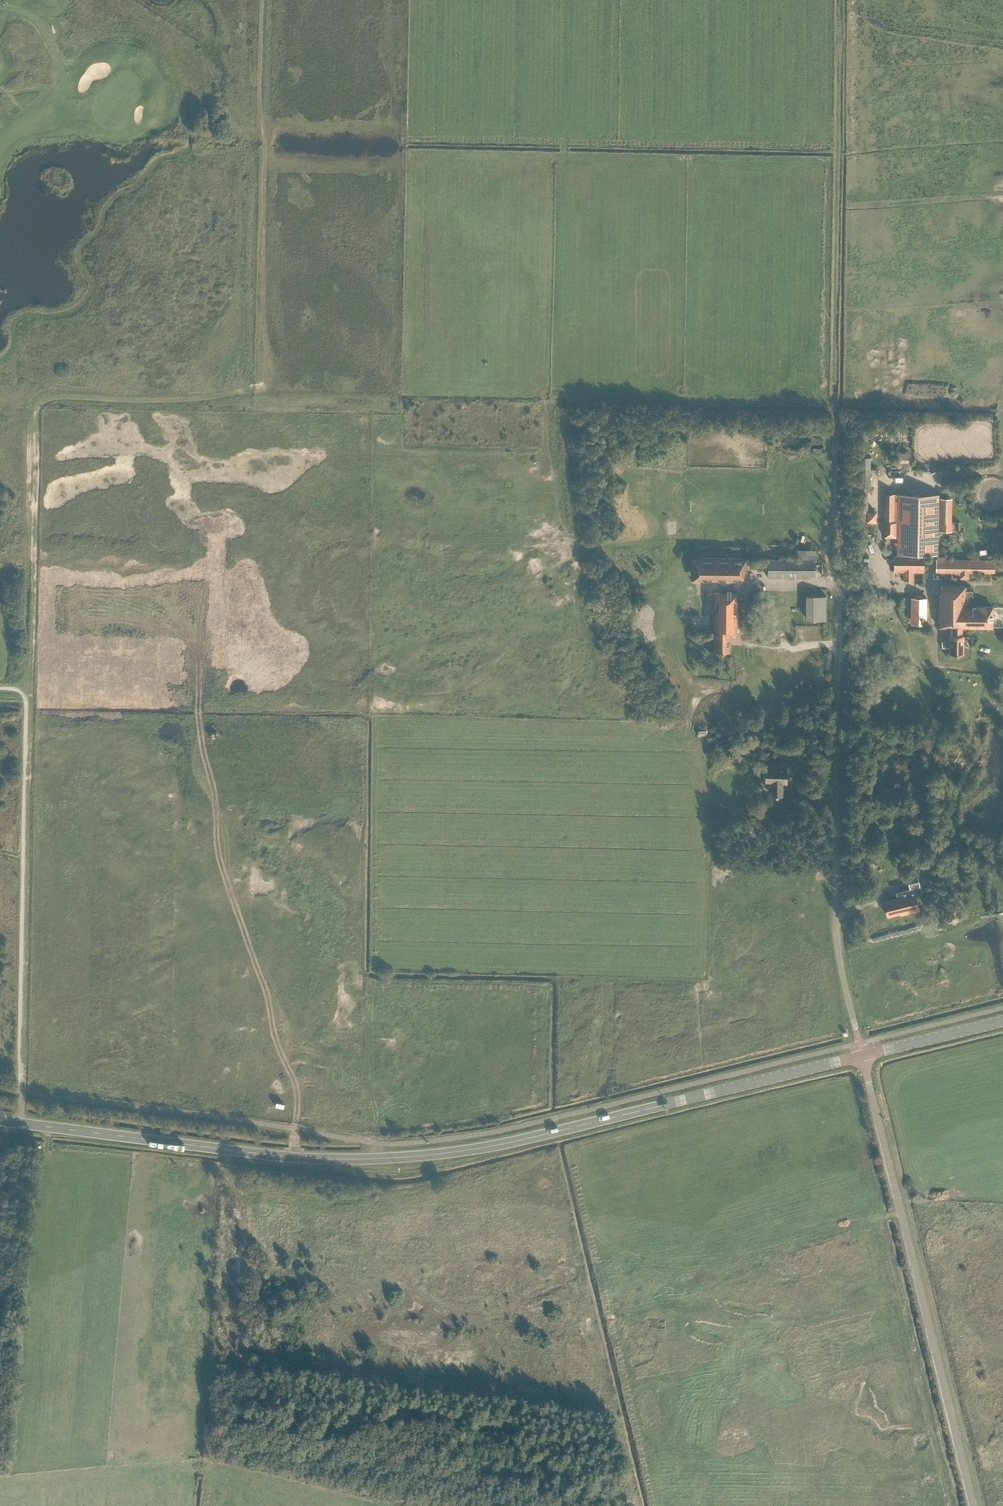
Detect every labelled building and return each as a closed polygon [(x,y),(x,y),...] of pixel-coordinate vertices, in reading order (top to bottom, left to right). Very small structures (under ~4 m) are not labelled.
[(908,453),(897,453),(897,463),(908,463),(908,453)] [(859,469),(859,479),(870,479),(870,469),(859,469)] [(884,493),(884,521),(884,536),(895,536),(895,521),(894,521),(894,494),(894,493),(884,493)] [(898,493),(897,553),(937,554),(938,497),(938,494),(898,493)] [(859,496),(859,512),(860,512),(867,512),(867,496),(859,496)] [(938,497),(937,521),(950,521),(950,497),(938,497)] [(860,513),(859,521),(860,521),(866,521),(866,522),(875,522),(875,513),(860,513)] [(797,549),(797,558),(816,558),(816,550),(797,549)] [(893,554),(893,572),(924,572),(924,555),(893,554)] [(691,558),(691,579),(699,579),(721,580),(721,592),(714,592),(713,634),(715,634),(715,651),(729,651),(729,634),(737,634),(737,619),(746,619),(747,603),(737,603),(737,601),(736,601),(736,593),(731,593),(731,580),(746,580),(747,558),(699,558),(691,558)] [(767,558),(767,578),(797,578),(798,576),(816,576),(816,575),(823,575),(823,564),(816,563),(816,558),(767,558)] [(939,559),(939,572),(987,573),(990,573),(991,560),(990,560),(987,560),(939,559)] [(939,594),(939,627),(952,627),(952,635),(949,635),(949,653),(963,653),(963,635),(961,635),(961,627),(964,627),(992,627),(992,606),(965,606),(965,586),(941,585),(940,594),(939,594)] [(807,596),(807,621),(825,621),(825,597),(807,596)] [(911,597),(910,619),(926,619),(926,597),(920,597),(916,597),(911,597)] [(796,717),(787,722),(792,731),(801,726),(796,717)] [(765,764),(765,781),(771,781),(771,794),(782,795),(782,782),(787,782),(787,767),(784,767),(784,760),(772,760),(772,764),(765,764)] [(897,898),(884,901),(887,916),(904,912),(904,914),(919,910),(915,894),(921,893),(918,879),(916,873),(906,875),(908,881),(910,889),(896,892),(897,898)]
